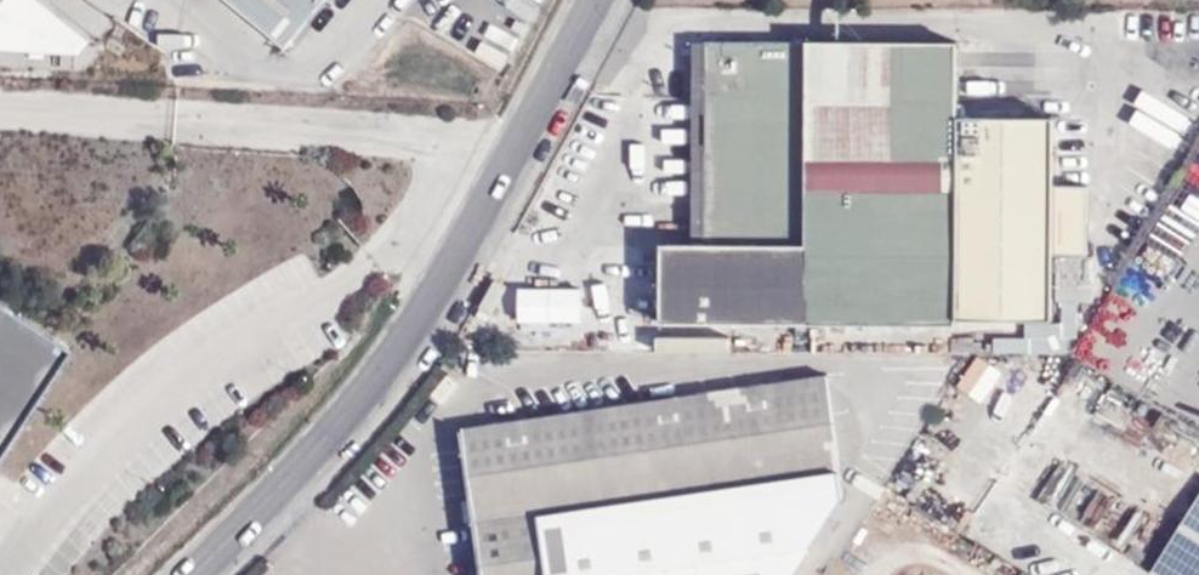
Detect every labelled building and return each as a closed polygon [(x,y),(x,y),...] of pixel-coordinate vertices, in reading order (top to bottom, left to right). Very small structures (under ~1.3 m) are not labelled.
[(75,50),(83,40),(36,0),(0,0),(0,45),(75,50)] [(289,46),(327,0),(232,0),(289,46)] [(953,46),(703,45),(703,246),(665,246),(665,317),(1046,315),(1047,254),(1083,254),(1082,187),(1048,187),(1048,118),(950,117),(953,46)] [(68,350),(0,305),(0,452),(68,350)] [(467,423),(487,574),(788,574),(843,496),(829,374),(467,423)] [(1150,572),(1155,574),(1198,574),(1198,495),(1150,572)]
